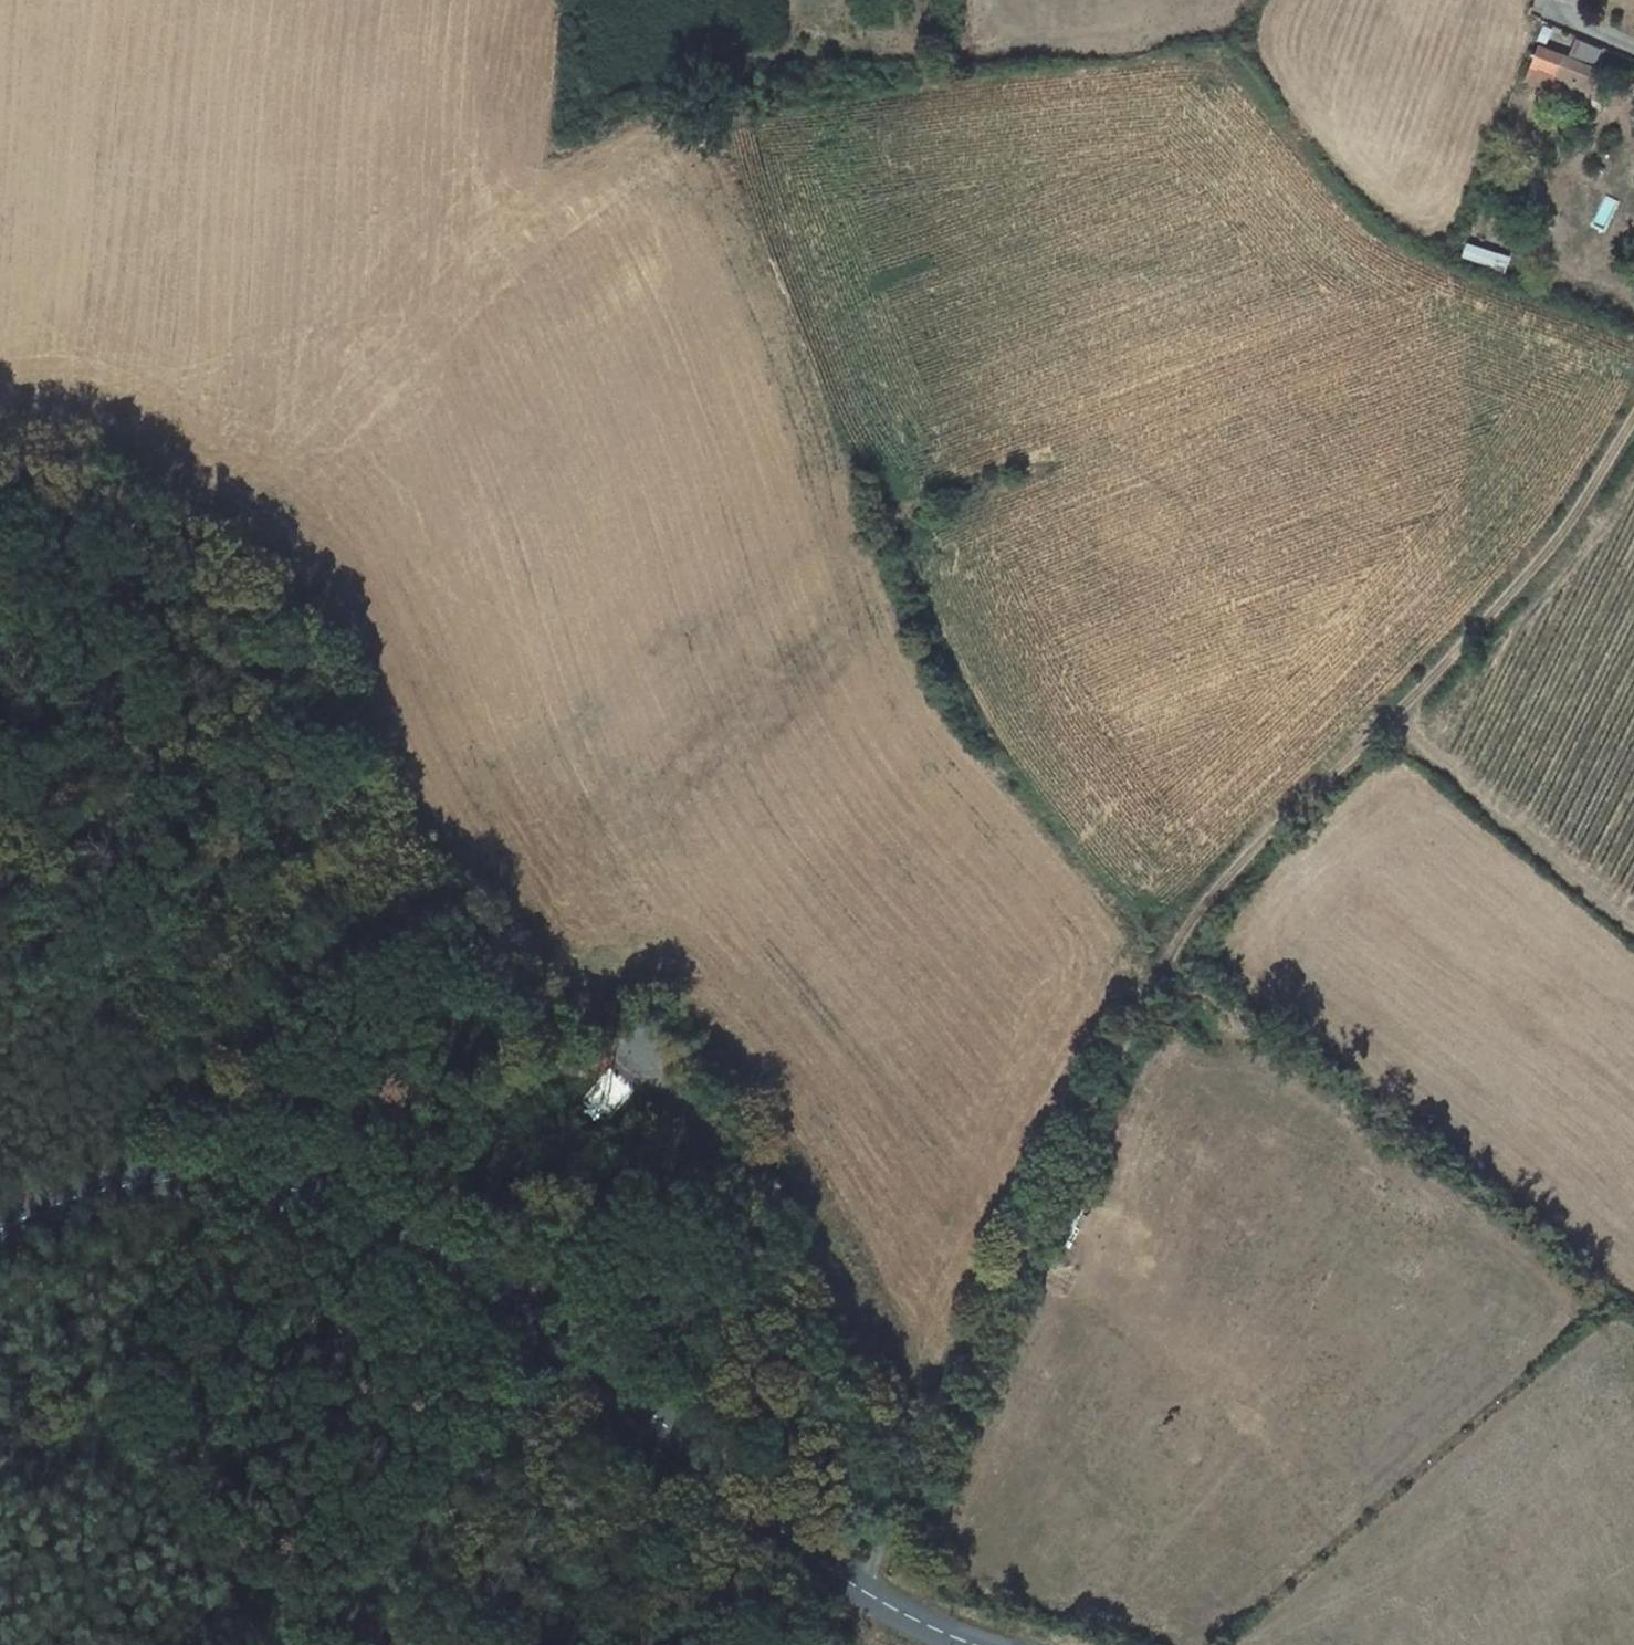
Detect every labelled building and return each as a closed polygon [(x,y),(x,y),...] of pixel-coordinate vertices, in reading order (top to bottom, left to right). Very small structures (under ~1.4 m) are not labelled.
[(1552,85),(1585,99),(1594,80),(1561,64),(1552,85)]
